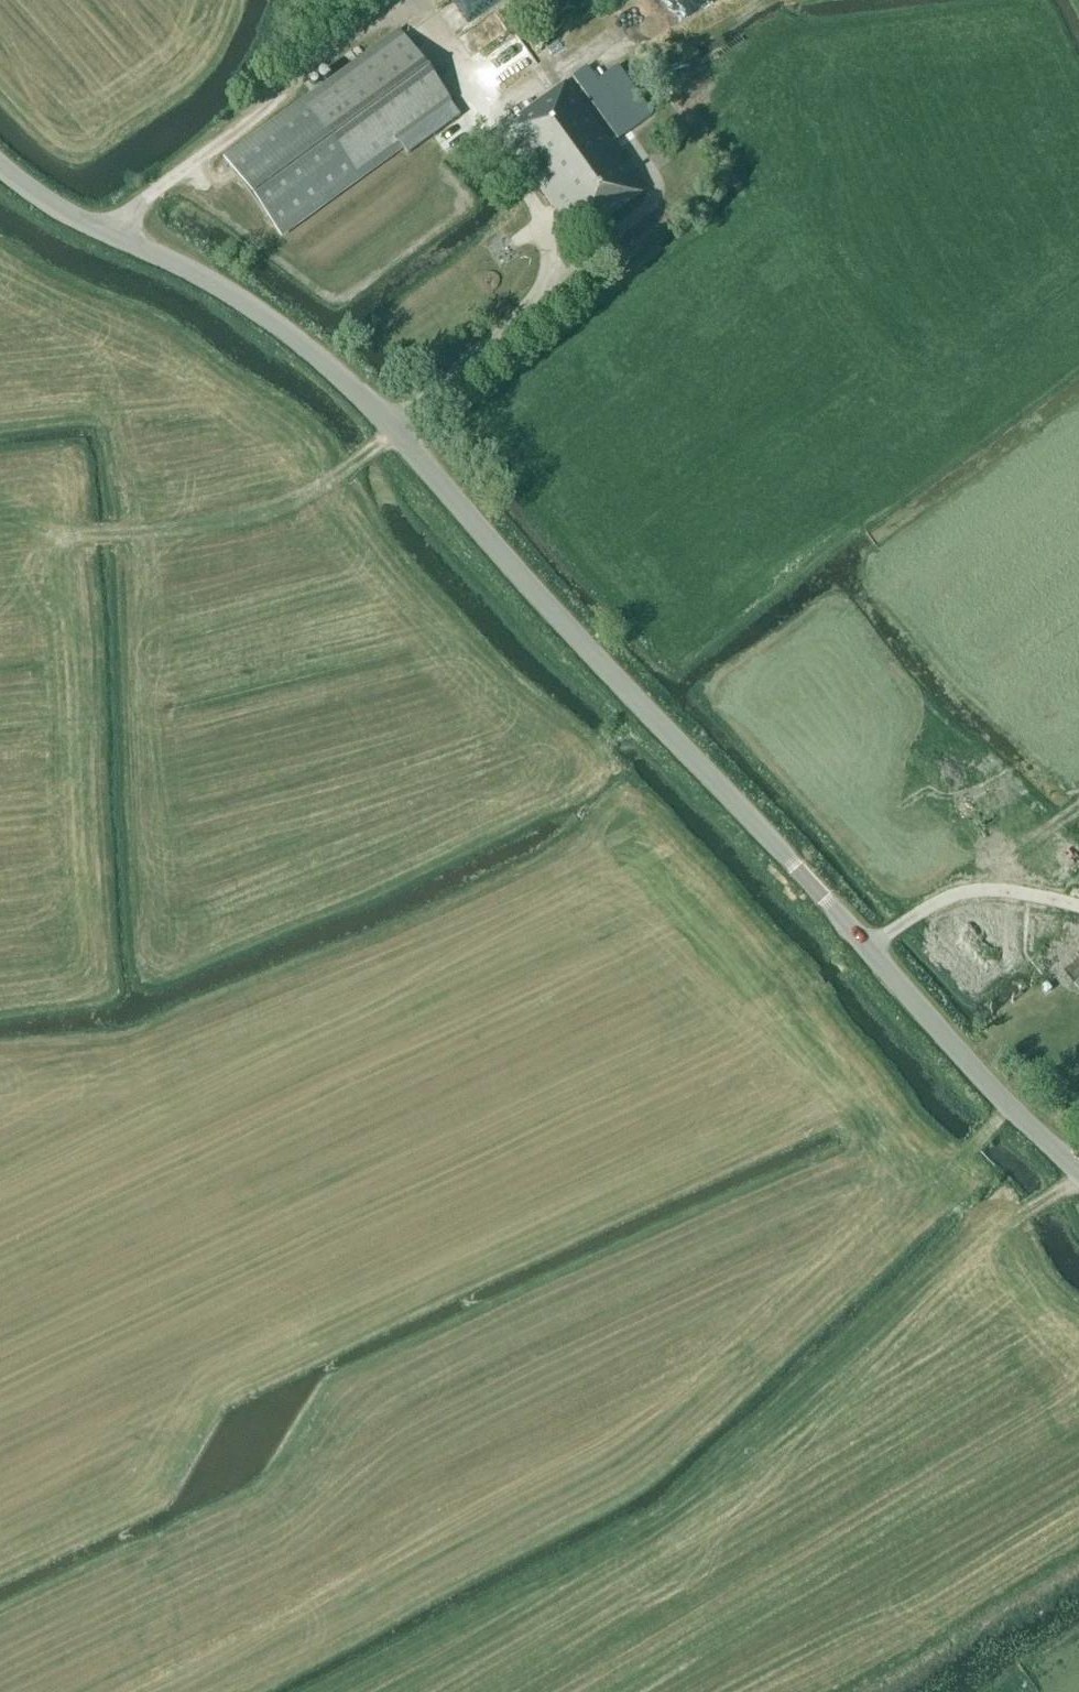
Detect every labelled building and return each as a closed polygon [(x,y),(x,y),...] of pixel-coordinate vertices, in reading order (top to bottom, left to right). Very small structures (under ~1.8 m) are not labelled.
[(461,116),(400,33),(304,103),(224,163),(280,237),(359,178),(403,146),(409,154),(461,116)] [(650,115),(615,67),(596,80),(586,66),(572,76),(617,139),(650,115)] [(502,134),(577,241),(645,193),(631,174),(629,175),(619,162),(621,160),(567,83),(518,117),(521,121),(502,134)]
